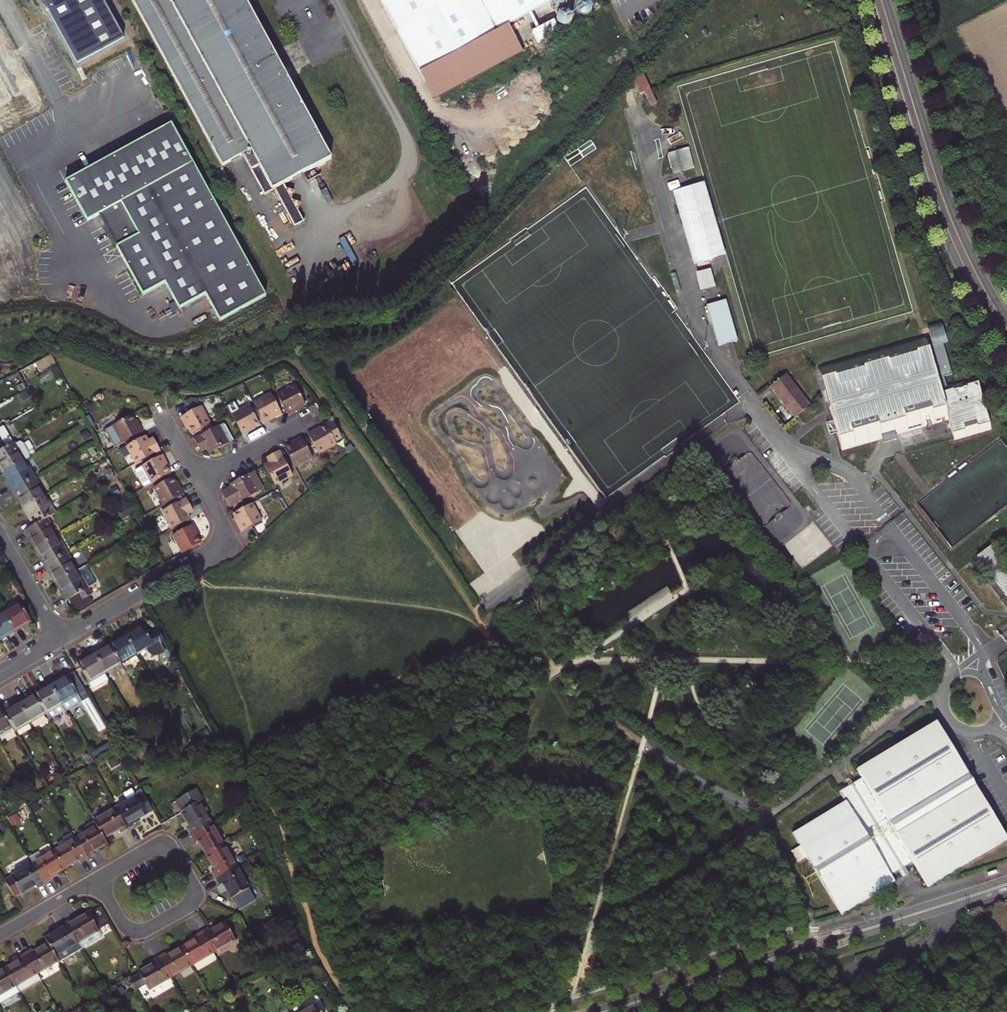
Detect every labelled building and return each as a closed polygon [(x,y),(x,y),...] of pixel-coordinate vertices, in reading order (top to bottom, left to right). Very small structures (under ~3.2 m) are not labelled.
[(104,0),(31,0),(36,10),(52,21),(78,69),(127,43),(104,0)] [(222,165),(242,154),(264,194),(274,189),(294,226),(303,221),(283,184),(330,158),(245,0),(132,0),(222,165)] [(419,72),(553,0),(459,0),(398,33),(419,72)] [(647,72),(640,74),(645,92),(651,90),(647,72)] [(172,125),(66,183),(87,223),(99,217),(143,297),(165,285),(179,311),(205,297),(220,323),(266,298),(172,125)] [(678,151),(667,154),(673,174),(684,171),(678,151)] [(705,182),(692,186),(713,260),(726,256),(705,182)] [(713,260),(692,186),(676,191),(698,264),(713,260)] [(698,264),(676,191),(672,192),(694,265),(698,264)] [(706,306),(718,347),(738,341),(726,300),(706,306)] [(926,335),(818,366),(842,449),(883,437),(896,433),(949,418),(955,438),(992,428),(976,374),(946,382),(944,376),(952,374),(943,343),(947,342),(942,324),(928,328),(931,338),(932,341),(928,342),(927,339),(926,335)] [(771,386),(795,418),(811,405),(786,374),(771,386)] [(295,386),(278,395),(289,414),(306,405),(295,386)] [(271,393),(253,403),(264,422),(282,414),(271,393)] [(60,403),(54,409),(60,414),(66,408),(60,403)] [(249,405),(231,415),(242,435),(259,424),(249,405)] [(186,424),(192,434),(211,423),(201,406),(180,417),(184,424),(186,424)] [(8,416),(11,421),(18,417),(15,411),(8,416)] [(115,447),(142,431),(133,414),(105,430),(115,447)] [(316,431),(315,429),(307,433),(319,454),(336,445),(334,442),(341,438),(332,422),(316,431)] [(209,454),(233,441),(224,424),(195,439),(198,446),(203,443),(207,450),(209,454)] [(14,443),(3,426),(0,427),(0,451),(14,443)] [(896,433),(883,437),(884,442),(897,438),(896,433)] [(125,444),(127,446),(142,438),(141,435),(125,444)] [(120,450),(130,467),(160,451),(157,444),(151,447),(148,440),(146,436),(142,438),(127,446),(120,450)] [(153,437),(148,440),(151,447),(157,444),(153,437)] [(313,458),(301,437),(294,440),(295,442),(285,448),(295,467),(313,458)] [(4,472),(22,461),(25,460),(31,456),(21,439),(14,443),(0,451),(0,464),(4,472)] [(201,452),(207,450),(203,443),(198,446),(201,452)] [(280,451),(272,455),(275,460),(269,464),(265,466),(275,485),(293,476),(280,451)] [(136,470),(145,487),(171,473),(163,455),(136,470)] [(266,458),(269,464),(275,460),(272,455),(266,458)] [(8,484),(12,491),(35,478),(29,467),(27,468),(22,461),(4,472),(10,483),(8,484)] [(4,472),(2,473),(8,484),(10,483),(4,472)] [(230,484),(231,487),(233,489),(230,491),(229,488),(222,492),(230,507),(263,489),(254,472),(230,484)] [(154,487),(164,505),(183,494),(173,476),(154,487)] [(18,496),(25,507),(43,497),(39,489),(41,488),(35,478),(12,491),(16,498),(18,496)] [(18,496),(16,498),(22,509),(25,507),(18,496)] [(43,497),(25,507),(31,518),(28,519),(33,526),(47,518),(56,513),(50,503),(47,504),(43,497)] [(162,512),(171,529),(190,519),(188,515),(185,508),(190,505),(187,498),(162,512)] [(253,503),(233,514),(239,525),(238,526),(241,532),(262,521),(253,503)] [(194,512),(190,505),(185,508),(188,515),(194,512)] [(31,518),(25,507),(22,509),(28,519),(31,518)] [(30,536),(37,547),(55,536),(50,529),(53,527),(47,518),(33,526),(24,531),(28,537),(30,536)] [(193,524),(188,527),(180,532),(173,536),(182,553),(201,543),(193,524)] [(30,536),(28,537),(34,548),(37,547),(30,536)] [(55,536),(37,547),(43,558),(41,559),(44,566),(67,552),(62,543),(59,544),(55,536)] [(978,556),(1006,594),(1006,562),(993,544),(978,556)] [(43,558),(37,547),(34,548),(41,559),(43,558)] [(50,571),(57,582),(75,571),(71,563),(73,562),(67,552),(44,566),(48,572),(50,571)] [(50,571),(48,572),(54,583),(57,582),(50,571)] [(75,571),(57,582),(63,593),(61,594),(65,601),(68,599),(85,589),(88,588),(82,577),(80,579),(75,571)] [(63,593),(57,582),(54,583),(61,594),(63,593)] [(85,589),(68,599),(71,605),(89,595),(85,589)] [(545,600),(539,590),(511,607),(517,616),(545,600)] [(4,614),(14,631),(31,622),(20,604),(4,614)] [(0,616),(0,640),(14,631),(4,614),(0,616)] [(126,636),(136,654),(147,648),(153,655),(157,656),(164,652),(160,644),(165,641),(158,630),(148,635),(142,626),(126,636)] [(136,654),(126,636),(110,645),(121,663),(136,654)] [(105,672),(121,663),(110,645),(94,654),(105,672)] [(109,680),(105,672),(94,654),(78,664),(93,689),(109,680)] [(74,673),(67,677),(74,688),(81,684),(74,673)] [(50,686),(65,711),(81,702),(74,688),(67,677),(50,686)] [(65,711),(50,686),(35,695),(45,713),(50,720),(65,711)] [(20,704),(30,722),(45,713),(35,695),(20,704)] [(12,727),(14,731),(30,722),(20,704),(4,713),(12,727)] [(12,727),(4,713),(1,709),(0,709),(0,734),(12,727)] [(929,886),(1006,839),(1006,835),(1001,824),(957,752),(938,720),(858,769),(864,778),(856,782),(849,786),(841,791),(846,800),(793,832),(843,914),(896,881),(892,875),(901,871),(905,876),(910,873),(906,867),(915,862),(929,886)] [(194,752),(191,746),(183,751),(186,756),(194,752)] [(169,759),(163,763),(166,768),(172,765),(169,759)] [(761,777),(754,779),(754,788),(760,792),(767,789),(767,781),(761,777)] [(846,782),(849,786),(856,782),(853,778),(846,782)] [(136,796),(115,808),(127,829),(133,825),(132,822),(152,810),(140,790),(136,792),(136,796)] [(212,824),(199,802),(202,800),(196,790),(179,800),(185,810),(182,812),(190,827),(187,829),(191,835),(212,824)] [(175,802),(182,812),(185,810),(179,800),(175,802)] [(115,808),(94,821),(97,826),(104,838),(118,829),(121,832),(127,829),(115,808)] [(224,845),(212,824),(191,835),(195,842),(198,840),(207,855),(224,845)] [(97,826),(75,838),(87,859),(94,855),(92,852),(107,843),(104,838),(97,826)] [(75,838),(54,851),(64,868),(79,860),(81,863),(87,859),(75,838)] [(237,866),(224,845),(207,855),(215,870),(212,872),(216,878),(237,866)] [(54,851),(32,864),(44,884),(51,880),(49,877),(64,868),(54,851)] [(248,861),(241,865),(246,873),(253,869),(248,861)] [(44,884),(32,864),(11,876),(21,893),(36,885),(38,887),(44,884)] [(237,866),(216,878),(220,885),(223,883),(232,898),(249,888),(237,866)] [(71,919),(65,923),(77,943),(99,930),(89,913),(73,922),(71,919)] [(103,916),(97,919),(101,926),(107,922),(103,916)] [(208,928),(202,932),(213,952),(235,939),(225,922),(210,931),(208,928)] [(77,943),(65,923),(59,927),(61,930),(45,939),(48,944),(58,961),(80,949),(77,943)] [(213,952),(202,932),(194,936),(196,939),(182,947),(192,964),(213,952)] [(37,974),(58,961),(48,944),(33,952),(32,950),(25,953),(37,974)] [(170,977),(192,964),(182,947),(167,956),(165,953),(158,956),(170,977)] [(37,974),(25,953),(19,957),(20,960),(5,969),(19,992),(40,980),(37,974)] [(149,989),(170,977),(158,956),(151,960),(153,964),(128,980),(134,990),(145,984),(149,989)] [(19,992),(5,969),(0,972),(0,1003),(19,992)] [(121,987),(112,994),(116,998),(125,991),(121,987)]
